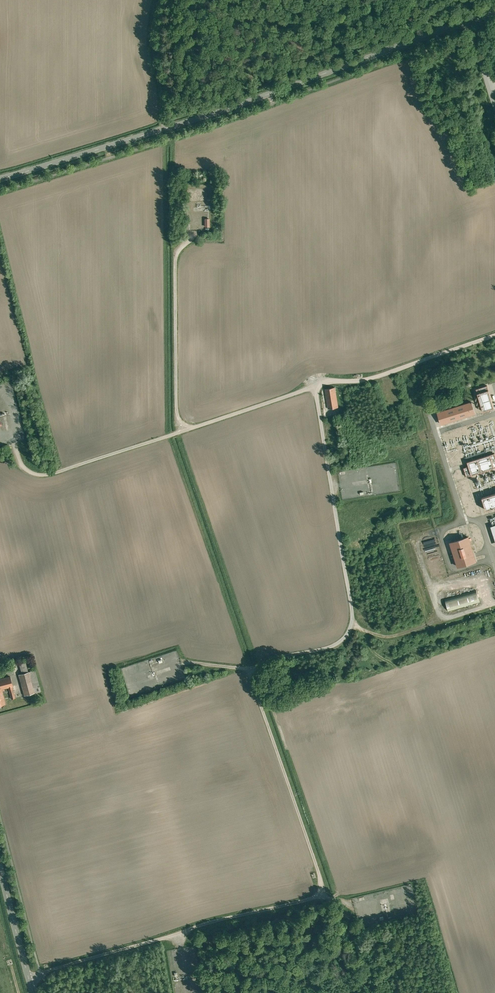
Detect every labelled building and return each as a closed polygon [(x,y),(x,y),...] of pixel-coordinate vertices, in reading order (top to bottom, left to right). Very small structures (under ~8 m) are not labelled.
[(325,389),(328,409),(338,408),(335,387),(325,389)] [(479,394),(484,411),(494,408),(489,391),(479,394)] [(471,403),(438,412),(441,424),(474,414),(471,403)] [(467,477),(494,468),(494,454),(494,453),(467,462),(468,467),(464,468),(467,477)] [(486,510),(494,507),(494,494),(482,498),(486,510)] [(451,544),(458,567),(476,561),(469,539),(451,544)] [(476,591),(446,600),(449,612),(480,603),(476,591)] [(20,664),(22,673),(28,672),(26,662),(20,664)] [(22,673),(19,674),(24,695),(40,691),(35,670),(28,672),(22,673)] [(0,679),(0,705),(6,703),(2,689),(8,688),(11,699),(15,698),(10,677),(0,679)]
